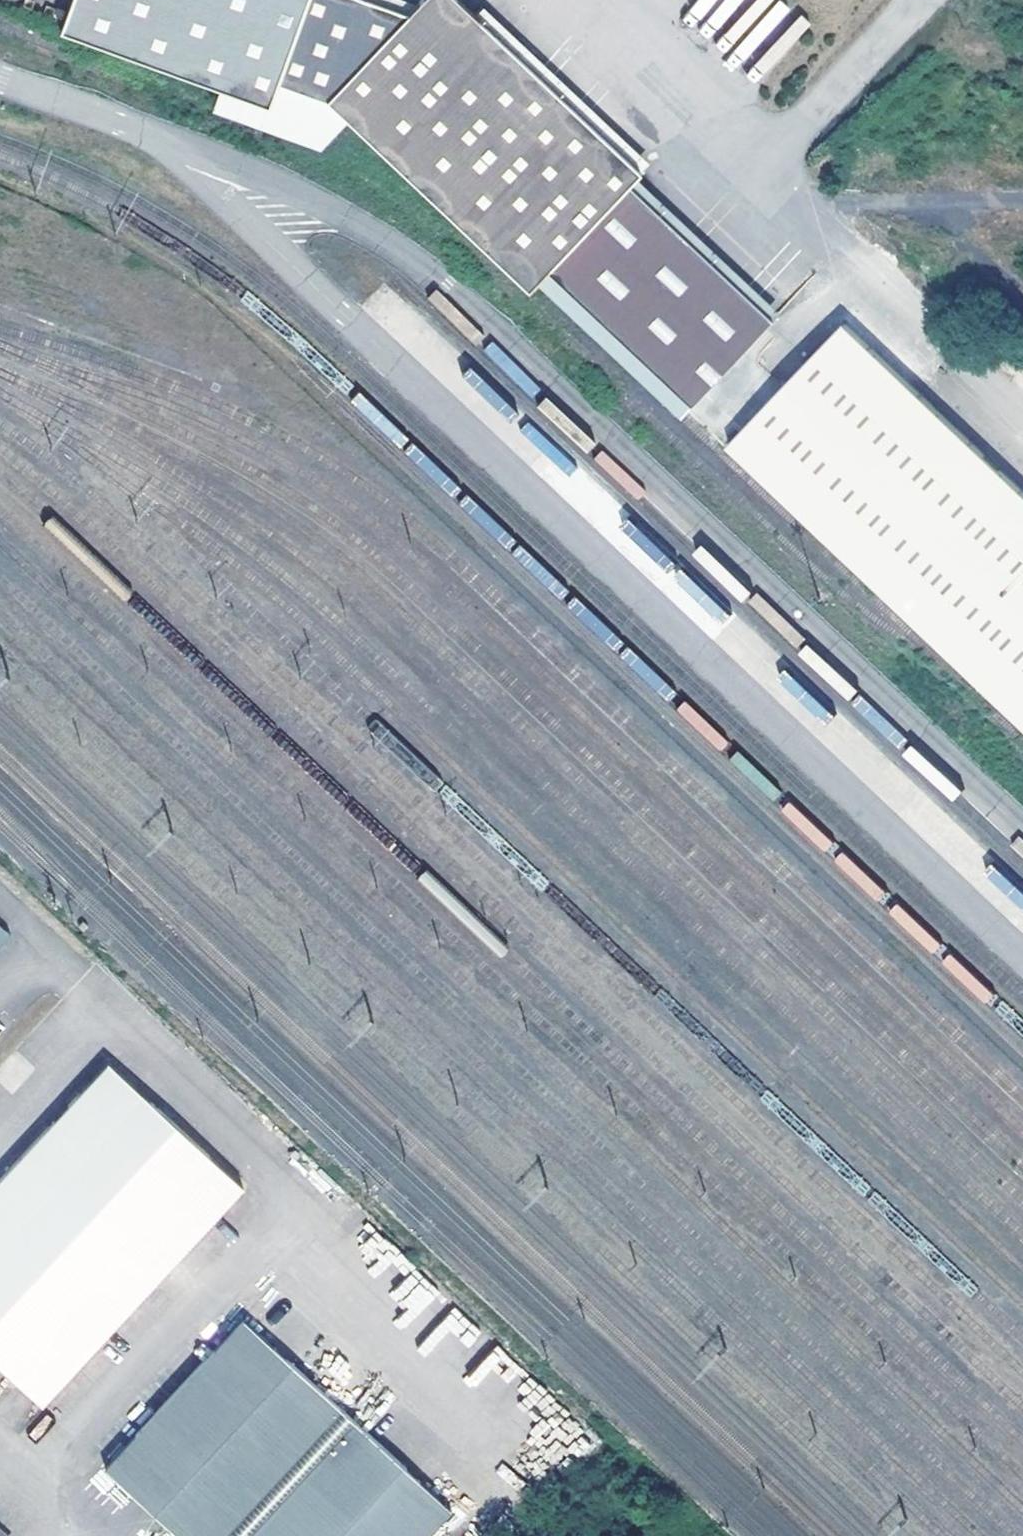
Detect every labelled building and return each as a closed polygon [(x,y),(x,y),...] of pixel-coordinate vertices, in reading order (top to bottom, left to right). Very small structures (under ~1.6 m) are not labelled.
[(341,129),(350,119),(536,285),(551,269),(1022,695),(1022,497),(839,331),(809,365),(781,395),(738,355),(765,325),(618,195),(632,180),(640,171),(471,20),(449,0),(427,0),(414,15),(390,6),(373,0),(69,0),(59,27),(234,93),(341,129)] [(427,0),(400,0),(390,6),(414,15),(427,0)] [(647,163),(479,13),(471,20),(640,171),(647,163)] [(323,148),(341,129),(234,93),(221,99),(217,112),(323,148)] [(778,311),(632,180),(618,195),(765,325),(778,311)] [(781,395),(809,365),(765,325),(738,355),(781,395)] [(233,1191),(99,1069),(0,1175),(0,1381),(31,1411),(233,1191)] [(252,1324),(118,1476),(186,1535),(414,1535),(449,1497),(252,1324)]
